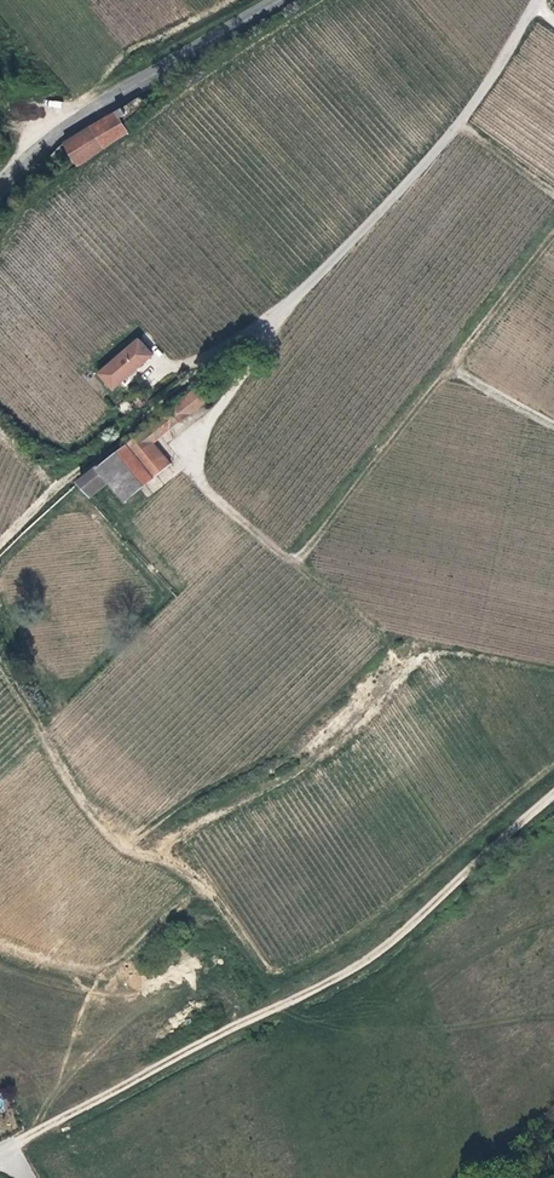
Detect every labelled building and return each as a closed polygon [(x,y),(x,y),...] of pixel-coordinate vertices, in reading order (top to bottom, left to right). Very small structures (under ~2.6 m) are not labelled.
[(123,108),(115,112),(65,143),(80,166),(129,136),(125,128),(147,103),(141,97),(123,108)] [(154,354),(140,337),(110,363),(124,380),(154,354)] [(137,455),(110,477),(128,500),(172,464),(155,442),(190,414),(182,403),(129,445),(137,455)] [(101,463),(81,480),(92,491),(110,477),(101,463)]
